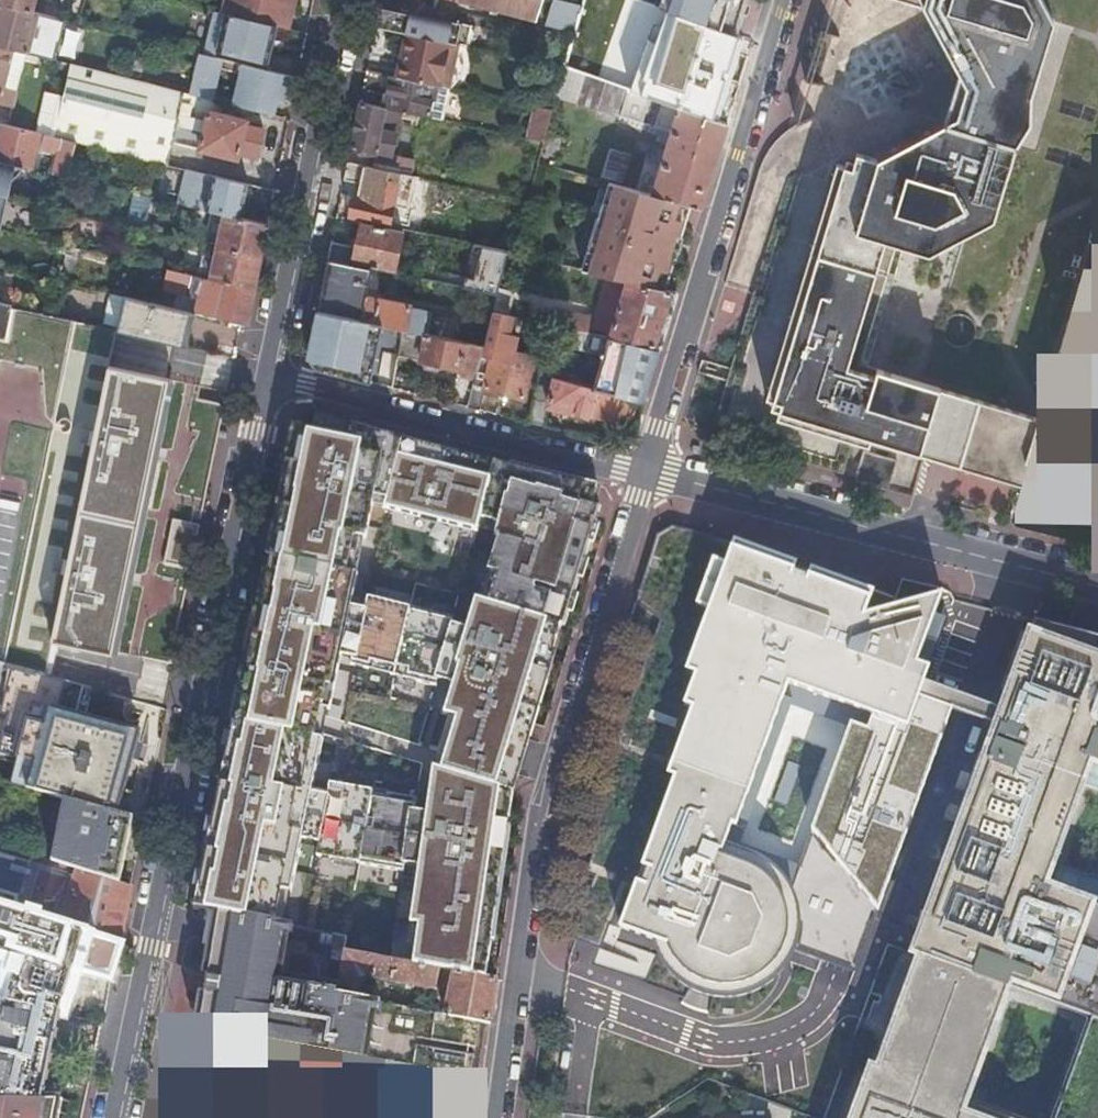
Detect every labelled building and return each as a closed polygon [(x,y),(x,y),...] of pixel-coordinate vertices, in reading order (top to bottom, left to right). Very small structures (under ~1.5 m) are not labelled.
[(32,10),(35,0),(0,0),(0,2),(32,10)] [(223,11),(276,24),(289,27),(295,0),(225,0),(223,11)] [(573,28),(576,13),(579,5),(559,0),(462,0),(460,6),(467,8),(469,1),(511,12),(509,19),(515,20),(517,14),(536,19),(536,18),(573,28)] [(621,29),(629,0),(597,0),(594,10),(579,5),(576,13),(621,29)] [(651,4),(736,34),(740,19),(745,3),(746,0),(653,0),(651,4)] [(935,8),(941,20),(949,33),(956,46),(962,59),(944,120),(1019,143),(1033,119),(1033,93),(1056,19),(1046,0),(910,0),(935,8)] [(25,49),(30,50),(40,12),(32,10),(0,2),(0,43),(25,49)] [(449,42),(461,44),(466,23),(436,16),(410,13),(379,5),(375,25),(405,32),(449,42)] [(205,45),(266,61),(276,24),(223,11),(215,9),(205,45)] [(65,18),(40,12),(30,50),(55,57),(65,18)] [(664,102),(726,123),(739,81),(678,62),(682,50),(621,29),(576,13),(573,28),(562,66),(650,97),(664,102)] [(949,33),(941,20),(923,30),(937,57),(956,46),(949,33)] [(405,32),(396,75),(439,84),(449,42),(405,32)] [(137,36),(128,76),(139,79),(148,39),(137,36)] [(25,49),(0,43),(0,102),(11,105),(25,49)] [(238,70),(230,102),(275,114),(280,97),(292,100),(293,95),(298,75),(263,67),(263,68),(198,52),(188,91),(211,97),(219,65),(238,70)] [(55,135),(63,137),(76,140),(76,141),(167,162),(172,139),(236,155),(237,149),(256,154),(263,128),(245,123),(246,117),(224,111),(226,101),(211,97),(188,91),(139,79),(128,76),(72,61),(58,120),(55,135)] [(650,97),(562,66),(555,95),(642,123),(650,97)] [(390,74),(384,106),(440,119),(448,86),(439,84),(396,75),(390,74)] [(354,124),(349,147),(374,153),(375,150),(390,154),(395,131),(380,128),(384,106),(359,101),(354,124)] [(690,205),(701,208),(701,207),(717,156),(726,123),(664,102),(656,127),(669,131),(665,145),(659,144),(654,163),(659,164),(651,193),(682,202),(690,205)] [(527,138),(542,141),(551,109),(535,105),(527,138)] [(837,163),(767,395),(782,400),(777,415),(869,443),(871,436),(904,446),(966,464),(985,397),(872,364),(908,249),(933,256),(934,254),(997,216),(1019,143),(944,120),(877,157),(857,151),(853,167),(837,163)] [(30,167),(38,131),(26,128),(1,122),(0,127),(0,160),(22,165),(30,167)] [(76,140),(63,137),(53,173),(67,176),(76,141),(76,140)] [(615,183),(624,185),(633,155),(607,148),(598,178),(607,180),(615,183)] [(372,178),(375,165),(347,159),(344,171),(364,176),(372,178)] [(6,195),(10,179),(16,174),(22,165),(0,160),(0,194),(6,195)] [(239,216),(247,182),(186,167),(177,202),(210,209),(223,212),(239,216)] [(388,223),(397,183),(372,178),(364,176),(360,196),(353,195),(352,198),(349,200),(347,209),(350,212),(349,215),(388,223)] [(611,200),(615,183),(607,180),(602,200),(607,202),(611,200)] [(607,202),(602,200),(587,250),(595,252),(589,273),(603,276),(624,280),(635,283),(656,287),(662,269),(670,272),(678,246),(684,224),(676,221),(682,202),(651,193),(624,185),(615,183),(611,200),(607,202)] [(146,194),(133,192),(125,223),(138,226),(146,194)] [(676,221),(684,224),(690,205),(682,202),(676,221)] [(223,212),(210,209),(203,242),(216,245),(260,255),(266,227),(267,222),(239,216),(223,212)] [(327,256),(372,266),(392,271),(401,230),(361,222),(355,245),(330,239),(327,256)] [(101,274),(107,253),(58,241),(53,263),(101,274)] [(216,245),(203,242),(198,262),(212,266),(216,245)] [(260,255),(216,245),(212,266),(198,262),(195,274),(253,287),(254,283),(260,255)] [(416,276),(496,293),(497,289),(506,255),(507,252),(473,245),(466,275),(439,270),(440,263),(432,249),(423,247),(416,276)] [(581,271),(589,273),(595,252),(587,250),(581,271)] [(1049,416),(985,397),(966,464),(1061,493),(1097,504),(1097,254),(1049,416)] [(426,333),(431,313),(408,308),(408,306),(358,294),(358,291),(363,292),(367,287),(372,266),(327,256),(322,281),(316,308),(401,327),(426,333)] [(195,274),(167,267),(162,285),(189,290),(190,284),(200,286),(194,311),(236,321),(246,323),(247,315),(253,287),(195,274)] [(656,287),(665,289),(670,272),(662,269),(656,287)] [(624,280),(603,276),(591,314),(586,333),(589,333),(607,337),(624,280)] [(607,337),(659,347),(662,337),(676,291),(665,289),(656,287),(635,283),(624,280),(607,337)] [(512,292),(497,289),(496,293),(492,310),(506,314),(512,292)] [(182,343),(190,310),(158,302),(124,294),(116,328),(182,343)] [(4,336),(11,303),(0,301),(0,336),(4,336)] [(586,333),(591,314),(555,307),(551,326),(564,328),(586,333)] [(401,327),(316,308),(306,355),(308,358),(315,369),(369,382),(375,355),(377,345),(383,347),(381,357),(395,360),(396,353),(401,327)] [(512,316),(491,311),(483,344),(482,346),(481,346),(475,372),(473,377),(466,406),(478,409),(484,388),(524,398),(535,356),(513,350),(517,335),(512,333),(508,332),(512,316)] [(516,317),(512,316),(508,332),(512,333),(516,317)] [(551,326),(539,373),(572,382),(576,368),(560,363),(563,351),(558,350),(564,328),(551,326)] [(475,372),(481,346),(426,333),(401,327),(396,353),(422,359),(424,363),(434,365),(437,363),(461,368),(460,374),(473,377),(475,372)] [(635,397),(643,399),(645,393),(659,347),(607,337),(605,345),(592,387),(631,396),(635,397)] [(377,345),(375,355),(381,357),(383,347),(377,345)] [(52,639),(111,651),(123,592),(152,451),(167,380),(108,367),(52,639)] [(527,421),(543,425),(548,405),(616,423),(631,414),(635,397),(631,396),(592,387),(572,382),(539,373),(527,421)] [(563,626),(599,508),(592,506),(597,486),(305,411),(293,418),(192,905),(209,909),(272,921),(278,891),(286,892),(297,840),(314,844),(313,855),(398,868),(398,862),(413,864),(407,923),(415,924),(410,962),(438,967),(444,969),(451,970),(481,976),(506,788),(511,790),(559,625),(563,626)] [(854,483),(889,487),(893,455),(857,451),(854,483)] [(788,963),(795,950),(804,953),(809,937),(826,943),(822,955),(839,962),(856,968),(951,709),(919,697),(948,615),(936,610),(940,600),(942,594),(864,615),(873,592),(811,570),(809,577),(793,572),(796,564),(734,542),(726,565),(713,560),(696,606),(689,631),(681,662),(677,694),(674,703),(676,704),(674,740),(668,784),(662,814),(653,840),(642,867),(645,868),(640,884),(636,883),(619,929),(653,941),(656,951),(661,961),(665,968),(674,977),(684,985),(693,991),(703,995),(715,998),(728,998),(741,997),(753,993),(764,987),(773,981),(782,972),(788,963)] [(898,1013),(1097,1088),(1097,637),(1087,634),(1034,621),(912,954),(919,957),(898,1013)] [(124,782),(133,746),(137,732),(85,718),(92,689),(0,664),(0,782),(63,799),(116,814),(124,782)] [(132,818),(116,814),(63,799),(50,860),(118,882),(125,851),(132,818)] [(118,882),(50,860),(0,844),(0,907),(118,943),(123,918),(130,886),(118,882)] [(1,1001),(58,1013),(62,1014),(67,999),(70,989),(74,979),(78,968),(81,969),(81,966),(109,975),(117,950),(118,943),(0,907),(0,956),(12,960),(11,964),(13,965),(1,1001)] [(203,988),(196,1031),(230,1036),(293,1047),(396,1065),(469,1078),(471,1066),(474,1050),(476,1033),(478,1020),(442,1013),(354,996),(334,992),(342,949),(345,935),(305,927),(281,923),(272,921),(240,915),(209,909),(206,925),(203,940),(211,942),(203,988)] [(434,989),(438,967),(410,962),(342,949),(334,992),(354,996),(358,979),(364,975),(434,989)] [(478,1020),(490,1023),(491,1016),(496,979),(481,976),(451,970),(444,969),(443,973),(450,974),(442,1013),(478,1020)] [(58,1013),(1,1001),(0,1004),(0,1018),(53,1037),(58,1013)] [(898,1013),(877,1070),(870,1068),(852,1117),(1097,1117),(1097,1088),(898,1013)] [(53,1037),(0,1018),(0,1098),(40,1099),(53,1037)] [(293,1047),(282,1105),(336,1113),(367,1117),(368,1117),(387,1117),(396,1065),(293,1047)] [(260,1102),(195,1092),(190,1117),(256,1117),(260,1102)] [(0,1098),(0,1117),(59,1117),(63,1100),(40,1099),(0,1098)]
